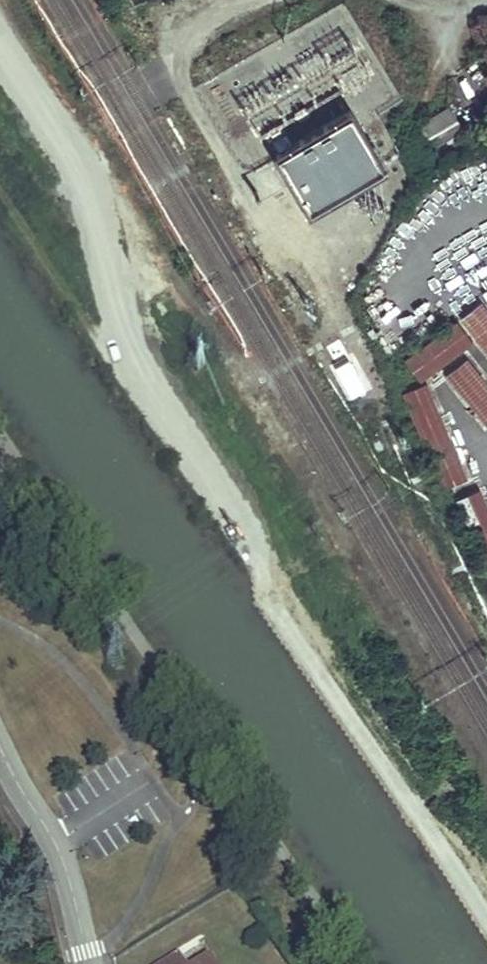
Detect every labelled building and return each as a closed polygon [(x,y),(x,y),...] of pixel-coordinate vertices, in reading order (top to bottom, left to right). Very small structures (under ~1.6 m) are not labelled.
[(457,89),(427,110),(436,123),(466,103),(457,89)] [(357,99),(285,141),(316,195),(388,153),(357,99)] [(481,301),(460,318),(486,353),(486,309),(481,301)] [(472,342),(456,321),(404,360),(420,381),(472,342)] [(486,425),(486,383),(467,358),(445,374),(486,426),(486,425)] [(402,393),(442,489),(467,479),(426,383),(402,393)] [(480,489),(456,500),(484,562),(486,561),(486,505),(480,489)] [(177,956),(164,963),(182,963),(177,956)]
